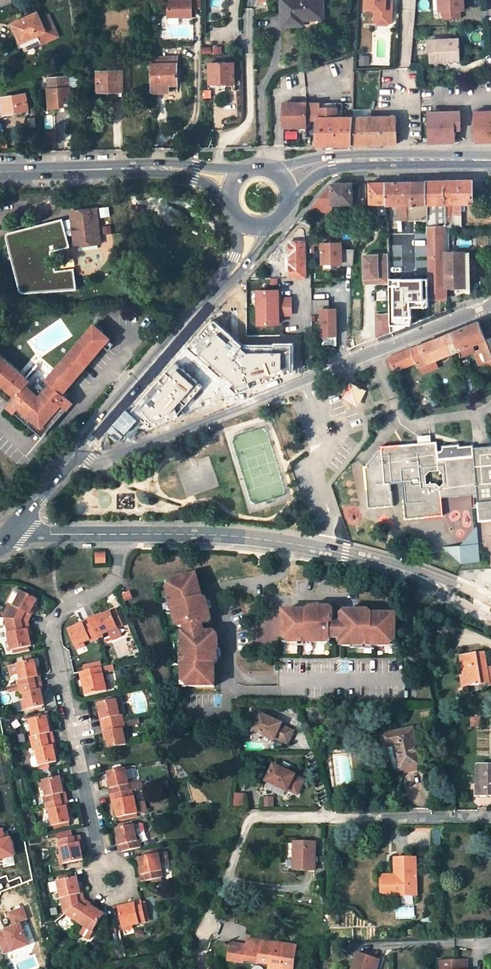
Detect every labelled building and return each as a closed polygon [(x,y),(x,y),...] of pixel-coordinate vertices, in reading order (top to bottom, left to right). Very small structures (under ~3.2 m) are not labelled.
[(169,17),(193,17),(193,5),(202,5),(202,0),(177,0),(177,1),(169,1),(169,17)] [(283,26),(304,25),(303,18),(324,17),(323,0),(282,0),(283,26)] [(366,1),(375,1),(375,20),(378,24),(388,25),(392,21),(392,10),(386,10),(386,0),(366,0),(366,1)] [(434,11),(438,11),(439,18),(460,18),(459,0),(434,0),(434,11)] [(11,23),(20,42),(23,41),(26,49),(58,37),(49,16),(40,19),(37,13),(11,23)] [(460,39),(430,40),(431,62),(461,61),(460,39)] [(177,56),(152,57),(153,85),(170,85),(179,84),(177,56)] [(373,65),(389,65),(389,57),(374,57),(373,65)] [(234,63),(210,63),(210,83),(218,83),(218,86),(220,88),(225,88),(227,86),(227,83),(235,83),(234,63)] [(123,71),(98,72),(98,91),(108,90),(123,90),(123,71)] [(57,97),(63,96),(69,96),(69,88),(67,88),(67,78),(50,79),(50,89),(48,89),(49,107),(57,107),(57,97)] [(25,93),(1,98),(4,114),(28,110),(25,93)] [(284,103),(284,127),(300,127),(299,103),(284,103)] [(319,120),(317,146),(352,145),(354,117),(352,117),(341,117),(341,109),(337,109),(337,108),(323,107),(320,107),(320,103),(307,103),(299,103),(300,127),(307,127),(307,119),(319,120)] [(354,117),(372,117),(372,109),(352,109),(352,117),(354,117)] [(456,111),(424,111),(425,143),(450,143),(450,133),(456,133),(456,111)] [(470,112),(470,143),(490,143),(490,112),(470,112)] [(398,144),(397,117),(372,117),(354,117),(352,145),(398,144)] [(427,220),(427,226),(446,226),(452,226),(460,226),(461,226),(461,203),(474,203),(474,181),(426,182),(427,220)] [(387,203),(388,220),(401,220),(401,205),(412,205),(412,220),(427,220),(426,182),(387,183),(387,203)] [(332,205),(353,204),(353,183),(331,183),(309,209),(309,213),(332,212),(332,205)] [(371,183),(371,204),(387,203),(387,183),(371,183)] [(99,209),(73,211),(74,224),(75,228),(77,228),(77,233),(75,233),(76,246),(102,244),(99,209)] [(427,226),(428,300),(447,299),(447,288),(458,288),(467,288),(465,252),(446,253),(446,226),(427,226)] [(305,242),(286,242),(287,279),(306,281),(305,242)] [(322,244),(322,264),(341,264),(341,267),(353,266),(354,250),(341,250),(341,243),(322,244)] [(471,291),(471,252),(465,252),(467,288),(458,288),(458,291),(471,291)] [(390,283),(389,255),(365,256),(366,279),(379,278),(380,283),(390,283)] [(54,291),(74,289),(73,270),(47,272),(48,286),(54,286),(54,291)] [(279,289),(255,290),(255,327),(279,327),(279,317),(292,316),(292,297),(283,297),(279,289)] [(322,336),(337,336),(336,309),(329,309),(329,300),(312,300),(313,314),(322,314),(322,336)] [(377,316),(378,339),(392,334),(391,315),(377,316)] [(481,324),(490,350),(490,325),(489,320),(481,324)] [(108,336),(89,321),(42,380),(45,383),(36,394),(24,384),(29,378),(0,355),(0,387),(12,396),(3,407),(11,413),(14,410),(39,430),(59,405),(65,410),(72,401),(62,394),(108,336)] [(211,321),(186,348),(236,389),(280,370),(280,354),(246,354),(241,347),(211,321)] [(488,361),(490,360),(490,350),(481,324),(480,322),(453,333),(460,351),(461,357),(476,352),(473,346),(480,343),(488,361)] [(394,373),(418,363),(420,367),(436,360),(460,351),(453,333),(388,359),(394,373)] [(436,360),(420,367),(423,374),(439,367),(436,360)] [(175,363),(130,412),(149,428),(176,417),(202,387),(175,363)] [(462,377),(459,368),(452,370),(455,379),(462,377)] [(367,391),(351,382),(343,398),(359,407),(367,391)] [(124,411),(107,432),(117,442),(137,422),(124,411)] [(474,449),(474,446),(460,447),(459,445),(442,446),(442,449),(442,450),(440,451),(437,452),(436,443),(382,448),(382,450),(385,485),(392,484),(403,483),(407,519),(443,515),(442,498),(478,494),(481,521),(490,520),(490,447),(474,449)] [(385,485),(382,450),(380,450),(367,465),(365,466),(369,508),(394,505),(392,484),(385,485)] [(461,546),(479,544),(477,526),(461,546)] [(480,562),(479,544),(461,546),(444,547),(462,563),(480,562)] [(96,553),(96,564),(104,565),(103,553),(96,553)] [(171,605),(176,624),(177,625),(180,626),(181,626),(182,626),(183,626),(184,631),(185,631),(182,631),(182,654),(183,654),(183,662),(182,662),(181,679),(188,679),(188,685),(212,685),(212,680),(213,663),(213,661),(217,659),(217,634),(214,632),(213,631),(207,631),(205,623),(209,622),(211,617),(206,599),(202,595),(201,594),(199,588),(196,578),(195,573),(178,578),(169,580),(171,586),(166,588),(168,597),(171,596),(173,605),(171,605)] [(13,605),(5,618),(19,620),(26,621),(38,599),(22,592),(18,599),(15,606),(13,605)] [(308,610),(284,610),(284,636),(290,636),(290,643),(300,643),(300,642),(309,642),(309,643),(328,643),(332,640),(332,637),(343,637),(343,646),(365,646),(365,645),(373,645),(373,646),(390,646),(390,640),(397,640),(397,614),(373,614),(368,611),(343,610),(343,617),(335,617),(335,610),(331,607),(312,607),(308,610)] [(122,626),(115,609),(111,611),(118,628),(122,626)] [(111,611),(90,620),(98,640),(105,637),(103,634),(110,631),(114,638),(121,635),(118,628),(111,611)] [(5,618),(11,643),(13,651),(32,646),(26,621),(19,620),(5,618)] [(98,640),(90,620),(69,630),(76,646),(84,643),(90,640),(91,643),(98,640)] [(490,683),(485,652),(461,656),(464,676),(469,675),(471,686),(490,683)] [(35,660),(18,664),(20,672),(22,680),(18,681),(20,687),(40,683),(35,660)] [(102,667),(82,671),(87,695),(108,691),(106,683),(102,667)] [(24,693),(26,701),(28,710),(45,706),(40,683),(20,687),(21,694),(24,693)] [(116,699),(100,703),(105,726),(124,721),(123,715),(120,715),(118,708),(116,699)] [(259,714),(252,730),(273,740),(274,738),(287,744),(293,731),(280,725),(281,724),(274,720),(266,717),(259,714)] [(32,729),(34,736),(31,736),(32,743),(52,739),(48,716),(31,721),(32,729)] [(481,717),(473,718),(471,718),(471,727),(480,727),(481,717)] [(105,726),(110,748),(127,745),(125,737),(123,729),(126,728),(124,721),(105,726)] [(414,729),(383,735),(385,748),(395,746),(400,772),(422,767),(414,729)] [(52,739),(32,743),(34,750),(37,750),(38,757),(33,758),(32,760),(33,766),(35,767),(40,766),(49,764),(57,762),(52,739)] [(273,765),(266,781),(288,791),(288,789),(298,794),(304,779),(294,775),(295,774),(288,771),(280,768),(273,765)] [(490,796),(490,767),(478,766),(477,784),(477,794),(477,796),(490,796)] [(129,784),(127,776),(125,768),(108,772),(113,795),(134,790),(132,783),(129,784)] [(44,780),(46,789),(47,796),(44,796),(46,804),(66,800),(61,776),(44,780)] [(146,781),(132,783),(134,790),(147,787),(146,781)] [(267,784),(265,789),(281,796),(283,792),(267,784)] [(477,784),(469,784),(469,794),(477,794),(477,784)] [(137,804),(134,790),(113,795),(118,818),(148,812),(146,802),(137,804)] [(244,807),(245,794),(236,794),(235,794),(235,806),(244,807)] [(50,810),(52,817),(54,826),(71,822),(66,800),(46,804),(47,811),(50,810)] [(266,800),(266,808),(275,808),(275,800),(266,800)] [(117,828),(122,852),(142,848),(140,840),(137,841),(136,833),(134,825),(117,828)] [(13,858),(9,837),(4,838),(2,828),(0,829),(0,861),(13,858)] [(58,840),(62,855),(63,863),(83,859),(78,836),(58,840)] [(294,842),(294,871),(316,871),(316,842),(294,842)] [(159,854),(139,858),(144,882),(164,877),(161,862),(159,854)] [(396,859),(397,873),(397,876),(394,877),(393,878),(390,877),(383,877),(383,894),(391,893),(394,893),(397,890),(401,894),(401,896),(419,895),(417,858),(396,859)] [(59,891),(64,913),(83,900),(78,877),(57,881),(49,883),(52,893),(59,891)] [(104,915),(83,900),(64,913),(85,926),(81,933),(90,938),(94,932),(104,915)] [(151,921),(147,902),(142,903),(147,922),(151,921)] [(142,903),(119,907),(123,927),(132,926),(147,922),(142,903)] [(1,955),(27,947),(20,923),(27,921),(23,907),(6,912),(11,928),(0,931),(0,952),(1,955)] [(247,939),(246,947),(232,944),(230,958),(270,965),(269,968),(293,968),(296,946),(247,939)] [(353,968),(376,968),(379,961),(358,954),(353,968)]
